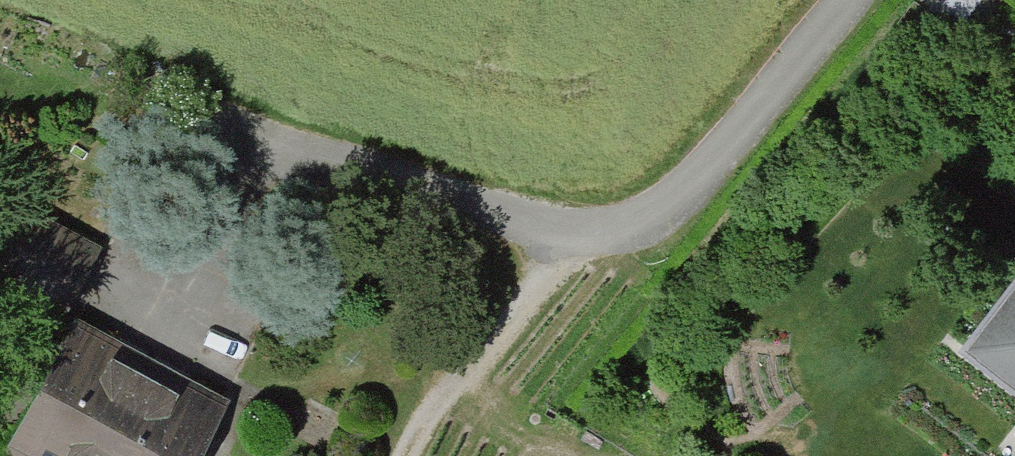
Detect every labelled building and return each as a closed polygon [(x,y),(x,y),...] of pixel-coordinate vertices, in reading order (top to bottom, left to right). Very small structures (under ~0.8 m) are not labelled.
[(103,238),(17,193),(0,226),(0,281),(63,314),(103,238)] [(959,345),(1014,389),(1014,274),(959,345)] [(228,390),(81,312),(11,444),(34,455),(193,455),(228,390)]
